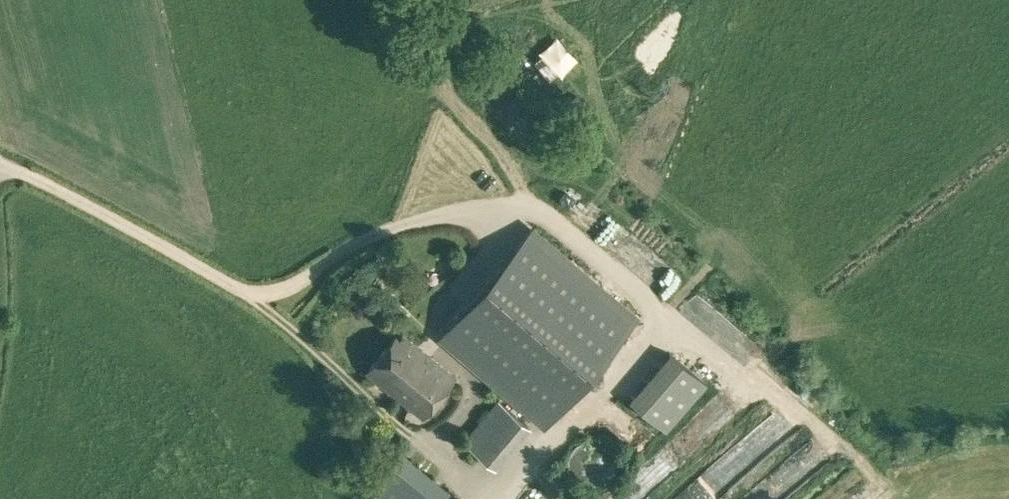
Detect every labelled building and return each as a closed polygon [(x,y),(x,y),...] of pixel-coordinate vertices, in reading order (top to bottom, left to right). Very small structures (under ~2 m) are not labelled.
[(529,410),(546,424),(636,318),(531,229),(441,335),(506,390),(529,410)] [(654,286),(665,276),(653,262),(642,273),(654,286)] [(368,371),(396,394),(429,353),(401,331),(368,371)] [(675,426),(717,381),(685,352),(643,396),(675,426)] [(429,353),(396,394),(423,416),(456,376),(429,353)] [(529,410),(506,390),(464,442),(488,460),(529,410)] [(614,442),(606,439),(599,439),(591,440),(584,444),(579,448),(574,454),(572,460),(572,466),(572,473),(575,480),(578,484),(581,488),(586,492),(592,493),(599,494),(605,494),(612,491),(616,489),(621,484),(625,478),(627,472),(628,467),(628,460),(626,454),(621,448),(614,442)] [(836,462),(820,443),(770,489),(779,498),(795,498),(836,462)] [(449,495),(400,457),(372,493),(380,498),(447,498),(449,495)] [(648,498),(660,498),(673,483),(651,465),(633,487),(648,498)] [(731,491),(715,472),(684,498),(722,498),(731,491)] [(616,498),(644,498),(633,485),(616,498)]
